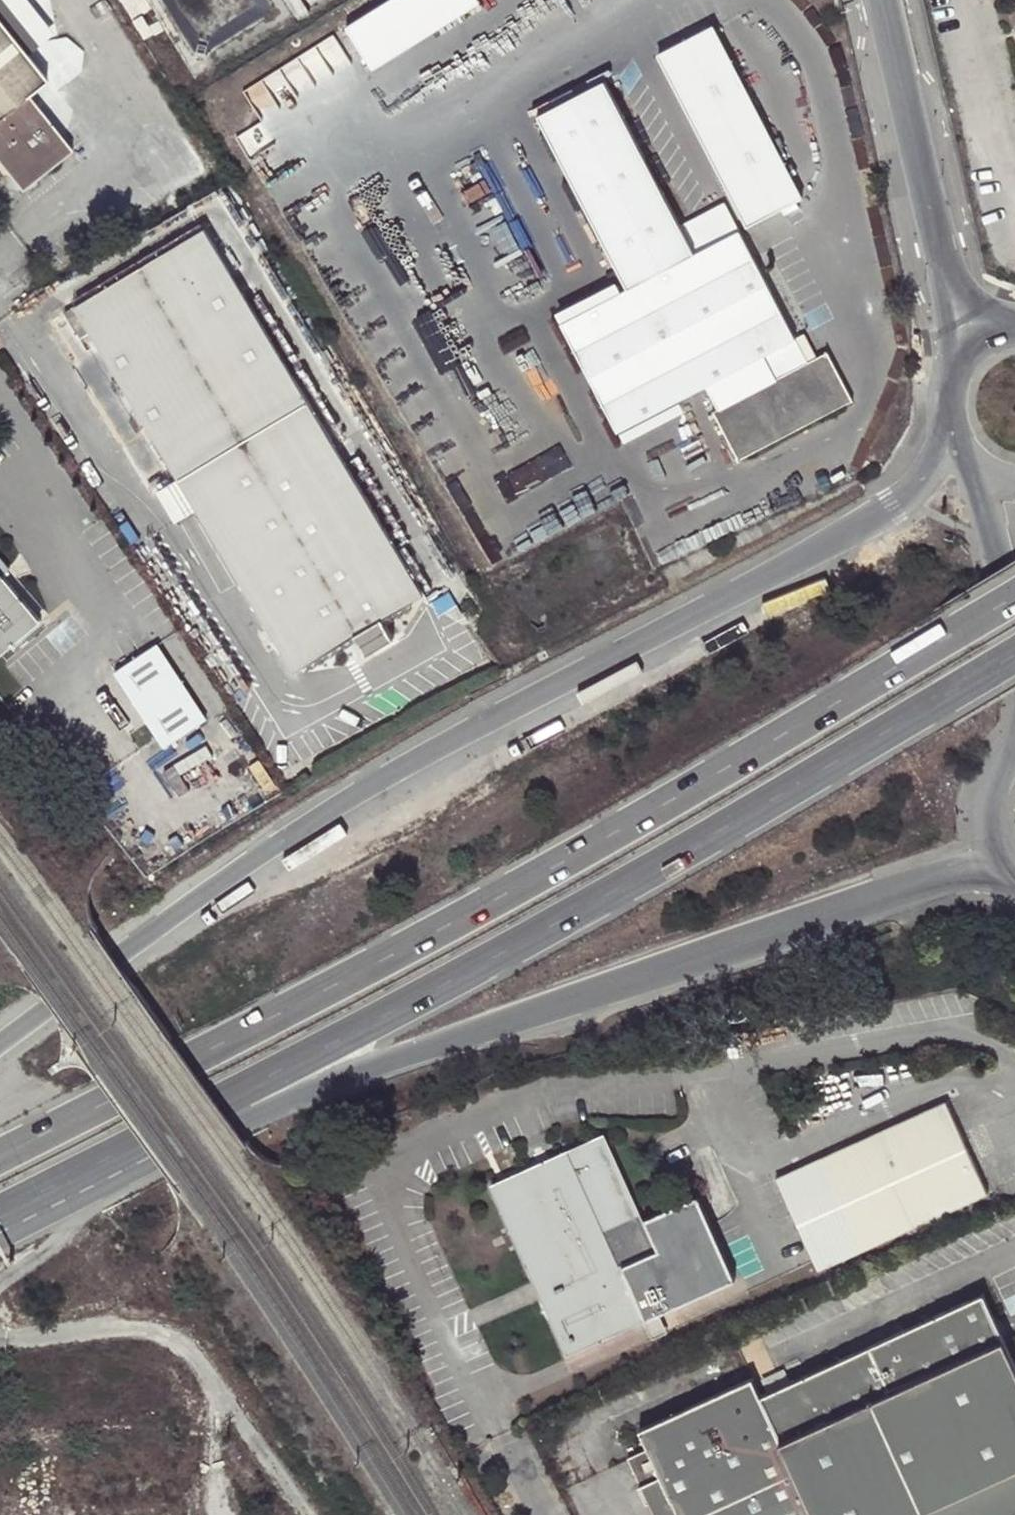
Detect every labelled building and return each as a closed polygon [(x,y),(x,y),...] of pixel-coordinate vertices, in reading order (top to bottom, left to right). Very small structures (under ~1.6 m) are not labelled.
[(343,21),(371,66),(478,0),(376,0),(343,21)] [(25,58),(36,49),(0,3),(0,26),(25,58)] [(19,190),(70,150),(26,95),(43,81),(25,58),(0,26),(0,166),(19,190)] [(802,198),(713,27),(656,56),(745,228),(802,198)] [(771,372),(776,382),(713,415),(718,426),(737,461),(851,402),(824,353),(806,362),(722,203),(678,226),(603,83),(537,117),(625,289),(559,324),(615,433),(703,387),(711,403),(771,372)] [(202,231),(63,317),(78,341),(90,334),(100,352),(126,395),(291,671),(351,637),(362,655),(389,640),(378,621),(422,597),(411,578),(305,402),(296,387),(240,295),(216,254),(213,249),(202,231)] [(126,395),(100,352),(92,357),(117,400),(126,395)] [(5,646),(47,612),(8,564),(14,559),(0,542),(0,640),(5,646)] [(411,578),(422,597),(432,590),(421,571),(411,578)] [(156,647),(113,675),(161,750),(204,722),(156,647)] [(774,1183),(815,1271),(986,1193),(945,1105),(774,1183)] [(696,1198),(642,1223),(603,1136),(547,1162),(533,1168),(491,1187),(568,1355),(734,1281),(696,1198)] [(529,1158),(533,1168),(547,1162),(543,1152),(529,1158)] [(987,1297),(764,1398),(817,1514),(1014,1514),(1014,1358),(987,1297)] [(647,1505),(650,1504),(670,1495),(679,1514),(817,1514),(764,1398),(754,1378),(641,1431),(650,1450),(628,1459),(642,1487),(640,1489),(647,1505)] [(670,1495),(650,1504),(655,1514),(679,1514),(670,1495)]
